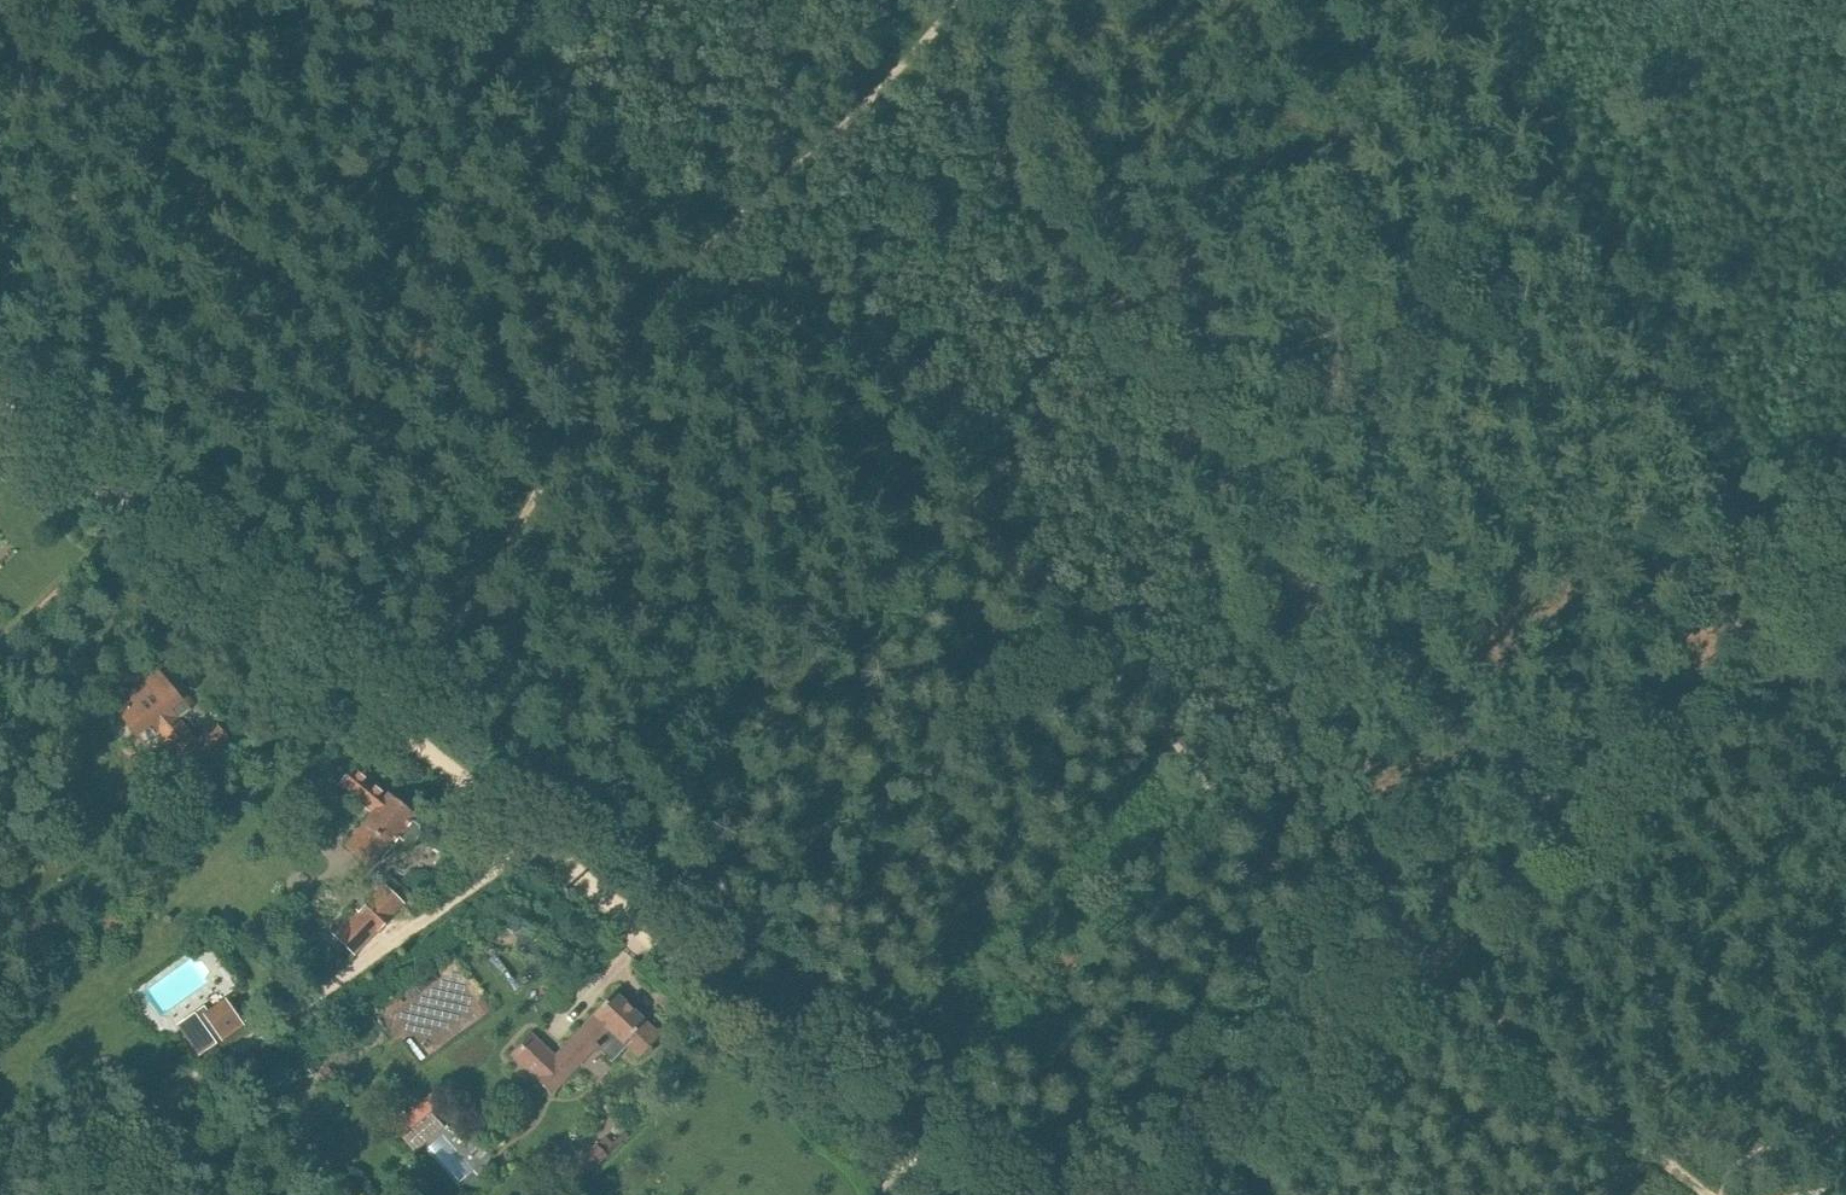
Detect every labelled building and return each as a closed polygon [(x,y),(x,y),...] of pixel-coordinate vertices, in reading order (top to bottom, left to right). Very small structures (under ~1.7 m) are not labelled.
[(339,637),(338,639),(339,640),(344,644),(345,645),(346,644),(352,637),(353,636),(346,629),(345,631),(339,638),(339,637)] [(190,708),(158,670),(129,693),(134,699),(119,711),(145,744),(159,733),(198,778),(220,762),(218,761),(235,747),(216,727),(198,741),(179,717),(190,708)] [(346,846),(373,868),(395,842),(398,844),(406,844),(416,831),(415,823),(413,821),(417,816),(355,765),(339,785),(373,813),(346,846)] [(333,933),(355,954),(356,954),(405,904),(384,885),(359,913),(355,909),(333,933)] [(431,973),(406,992),(411,999),(437,980),(431,973)] [(661,1035),(615,992),(594,1014),(595,1015),(556,1056),(532,1034),(512,1055),(552,1094),(612,1031),(640,1057),(661,1035)] [(204,1007),(177,1026),(199,1057),(221,1040),(223,1043),(245,1027),(225,999),(207,1012),(204,1007)] [(328,1066),(320,1072),(329,1084),(337,1078),(328,1066)] [(394,1127),(403,1137),(445,1099),(436,1089),(394,1127)] [(461,1187),(476,1172),(439,1134),(424,1148),(461,1187)] [(606,1134),(556,1181),(568,1193),(617,1145),(606,1134)]
